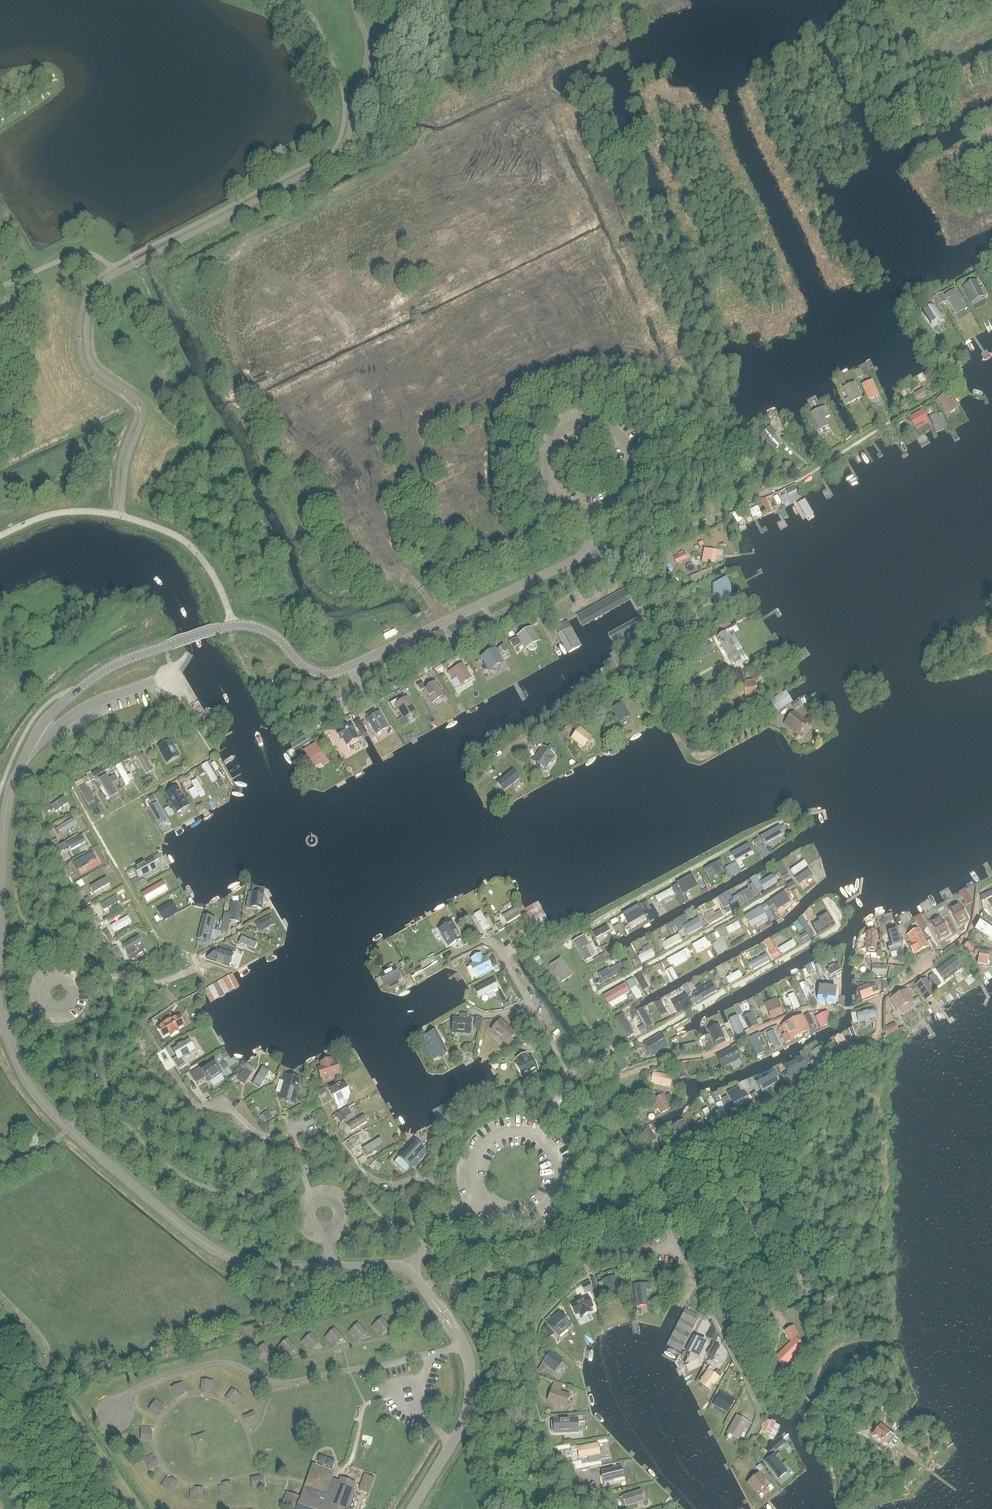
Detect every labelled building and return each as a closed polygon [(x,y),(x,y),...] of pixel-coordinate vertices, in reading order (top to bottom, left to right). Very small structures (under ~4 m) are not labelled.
[(972,303),(986,295),(982,288),(982,289),(977,279),(964,287),(972,303)] [(960,299),(962,298),(959,294),(958,295),(955,290),(945,296),(956,315),(963,311),(966,310),(960,299)] [(943,304),(948,302),(943,293),(938,296),(943,304)] [(939,307),(943,304),(938,296),(934,298),(939,307)] [(943,316),(934,303),(921,312),(930,325),(943,316)] [(859,369),(854,371),(857,378),(863,376),(859,369)] [(924,383),(923,382),(920,384),(922,388),(912,395),(917,402),(932,393),(930,389),(935,386),(931,379),(924,383)] [(872,380),(861,384),(868,401),(879,396),(872,380)] [(843,388),(848,398),(845,399),(847,403),(861,396),(855,382),(843,388)] [(944,407),(949,414),(959,407),(948,391),(937,399),(943,408),(944,407)] [(830,416),(825,407),(811,414),(820,431),(829,426),(825,418),(830,416)] [(908,418),(914,427),(922,422),(924,425),(929,422),(922,410),(908,418)] [(936,431),(947,428),(943,411),(931,414),(936,431)] [(764,424),(757,431),(761,435),(768,428),(764,424)] [(775,434),(777,433),(771,426),(761,436),(774,451),(783,443),(775,434)] [(704,548),(702,562),(707,563),(707,561),(715,562),(717,551),(704,548)] [(675,559),(677,564),(688,559),(685,554),(675,559)] [(730,589),(729,585),(728,583),(726,579),(713,585),(713,597),(728,601),(730,594),(730,589)] [(671,599),(678,611),(684,607),(677,596),(671,599)] [(537,642),(538,641),(531,629),(510,641),(513,647),(522,642),(526,648),(527,647),(529,649),(531,650),(534,650),(535,650),(536,649),(538,646),(538,644),(537,642)] [(716,637),(727,657),(736,652),(725,632),(716,637)] [(500,663),(502,661),(498,655),(507,650),(504,644),(482,657),(489,669),(491,668),(492,670),(495,671),(498,671),(499,670),(500,670),(502,667),(501,665),(500,663)] [(715,651),(713,646),(700,653),(703,658),(715,651)] [(471,678),(463,664),(449,672),(452,678),(456,676),(461,684),(471,678)] [(747,670),(741,674),(744,679),(750,675),(747,670)] [(703,681),(691,686),(695,697),(708,691),(703,681)] [(740,685),(742,695),(746,694),(747,699),(758,697),(757,692),(759,691),(757,681),(740,685)] [(435,682),(426,688),(423,683),(417,686),(421,691),(424,689),(433,703),(443,696),(435,682)] [(778,712),(794,703),(787,692),(771,701),(778,712)] [(398,703),(396,700),(390,703),(395,710),(398,708),(404,718),(415,712),(407,698),(398,703)] [(619,701),(621,704),(611,711),(619,722),(629,715),(623,706),(626,703),(623,698),(619,701)] [(799,701),(792,705),(796,710),(802,706),(799,701)] [(808,722),(793,711),(783,724),(798,735),(808,722)] [(377,733),(388,727),(379,713),(373,716),(371,712),(366,715),(369,719),(377,733)] [(728,722),(731,728),(744,722),(741,716),(728,722)] [(361,735),(366,732),(367,732),(360,719),(353,723),(361,735)] [(351,723),(336,732),(341,740),(342,739),(346,745),(359,738),(351,723)] [(591,737),(580,728),(572,738),(583,747),(591,737)] [(288,742),(292,748),(306,739),(302,733),(288,742)] [(171,739),(157,747),(166,764),(180,756),(174,745),(178,743),(175,739),(172,740),(171,739)] [(303,750),(306,755),(312,765),(320,760),(323,764),(328,761),(316,742),(303,750)] [(128,754),(132,761),(137,758),(133,751),(128,754)] [(551,761),(541,751),(532,760),(542,770),(551,761)] [(146,775),(152,772),(143,756),(137,759),(146,775)] [(128,761),(116,768),(124,784),(137,777),(128,761)] [(202,766),(216,791),(223,787),(215,771),(218,769),(215,763),(211,765),(210,762),(202,766)] [(492,765),(487,769),(491,773),(496,770),(492,765)] [(513,770),(497,782),(504,790),(519,778),(513,770)] [(189,774),(179,779),(182,784),(191,778),(189,774)] [(107,779),(102,782),(108,794),(114,791),(107,779)] [(193,799),(198,797),(199,799),(205,796),(197,780),(191,783),(194,789),(189,792),(193,799)] [(94,802),(85,785),(78,788),(88,805),(94,802)] [(178,789),(168,795),(177,811),(187,805),(178,789)] [(150,804),(156,800),(153,795),(147,798),(150,804)] [(68,805),(64,798),(50,806),(54,813),(68,805)] [(165,822),(156,806),(150,810),(158,826),(165,822)] [(36,814),(39,820),(46,817),(43,811),(36,814)] [(56,829),(59,835),(76,826),(73,820),(56,829)] [(776,827),(760,837),(764,844),(780,834),(776,827)] [(67,845),(72,854),(88,845),(83,836),(67,845)] [(57,839),(50,843),(53,848),(60,844),(57,839)] [(57,854),(67,848),(64,843),(54,848),(57,854)] [(734,858),(751,851),(747,844),(731,851),(734,858)] [(761,845),(756,847),(762,858),(768,854),(763,846),(761,845)] [(79,863),(82,868),(95,861),(92,856),(79,863)] [(150,859),(132,869),(138,879),(156,869),(150,859)] [(789,868),(799,883),(813,874),(803,859),(789,868)] [(725,866),(731,877),(742,871),(736,860),(725,866)] [(724,867),(721,861),(703,870),(709,880),(721,873),(719,869),(724,867)] [(781,878),(786,875),(788,874),(780,862),(774,866),(781,878)] [(64,867),(69,875),(73,873),(68,865),(64,867)] [(691,876),(677,884),(678,885),(672,888),(676,894),(681,891),(682,893),(697,885),(691,876)] [(763,888),(760,883),(755,876),(749,880),(757,891),(763,888)] [(764,890),(776,883),(772,876),(760,883),(763,888),(764,890)] [(132,881),(137,889),(142,886),(137,878),(132,881)] [(107,879),(90,889),(96,899),(112,889),(107,879)] [(162,882),(142,893),(147,903),(168,891),(162,882)] [(657,901),(673,894),(670,887),(654,894),(657,901)] [(972,901),(965,889),(959,892),(966,905),(972,901)] [(737,907),(753,897),(749,890),(740,895),(739,894),(732,898),(733,900),(729,903),(732,909),(737,907)] [(981,896),(981,901),(991,896),(991,891),(981,896)] [(248,898),(246,907),(261,910),(262,905),(266,902),(263,899),(264,894),(251,892),(250,898),(248,898)] [(773,904),(776,910),(789,902),(783,892),(765,903),(768,907),(773,904)] [(117,897),(100,906),(106,916),(122,907),(117,897)] [(241,905),(231,904),(228,921),(238,922),(241,905)] [(959,904),(949,910),(959,926),(968,921),(959,904)] [(159,913),(163,921),(179,912),(174,905),(159,913)] [(638,906),(622,914),(628,924),(644,915),(638,906)] [(761,907),(745,916),(751,927),(767,918),(761,907)] [(645,911),(644,911),(650,921),(654,919),(648,909),(645,911)] [(490,927),(480,911),(473,915),(483,931),(490,927)] [(720,912),(706,919),(709,924),(723,917),(720,912)] [(834,923),(833,921),(832,922),(827,913),(818,919),(819,921),(812,925),(817,934),(834,923)] [(270,915),(254,924),(259,933),(275,924),(270,915)] [(920,915),(914,918),(921,930),(927,926),(920,915)] [(128,917),(111,927),(114,933),(132,923),(128,917)] [(939,918),(930,923),(939,940),(949,935),(939,918)] [(203,919),(197,940),(209,943),(214,922),(203,919)] [(688,934),(706,925),(703,919),(685,928),(688,934)] [(613,920),(591,932),(593,935),(597,933),(601,939),(618,929),(613,920)] [(729,933),(741,926),(737,920),(725,927),(729,933)] [(452,922),(438,930),(448,948),(462,940),(452,922)] [(500,922),(495,925),(498,932),(504,929),(500,922)] [(672,922),(648,934),(660,954),(683,941),(672,922)] [(974,930),(991,940),(991,929),(979,922),(974,930)] [(866,932),(865,950),(877,951),(878,932),(876,932),(876,928),(868,928),(868,932),(866,932)] [(113,939),(107,929),(102,932),(108,942),(113,939)] [(913,954),(915,953),(916,954),(929,947),(919,929),(906,936),(910,943),(908,944),(913,954)] [(897,931),(889,933),(893,948),(888,950),(889,954),(896,952),(897,957),(904,955),(897,931)] [(803,942),(810,938),(806,933),(800,937),(803,942)] [(573,942),(584,962),(591,958),(586,949),(585,950),(584,948),(588,945),(583,936),(573,942)] [(706,936),(692,944),(698,954),(712,946),(706,936)] [(139,937),(128,943),(131,950),(143,944),(139,937)] [(777,947),(781,953),(796,945),(792,938),(777,947)] [(257,945),(242,939),(239,945),(255,952),(257,945)] [(975,950),(969,943),(964,947),(971,954),(975,950)] [(636,952),(642,963),(656,955),(650,945),(636,952)] [(123,956),(117,946),(112,949),(118,959),(123,956)] [(222,948),(207,957),(230,964),(234,953),(222,948)] [(688,948),(668,957),(672,967),(692,958),(688,948)] [(780,956),(776,949),(770,952),(774,959),(780,956)] [(974,956),(979,957),(978,964),(988,966),(990,953),(976,950),(974,956)] [(483,957),(481,953),(471,959),(473,963),(469,965),(476,979),(493,970),(486,956),(483,957)] [(605,953),(594,959),(596,964),(607,958),(605,953)] [(748,962),(752,969),(769,960),(766,953),(748,962)] [(434,954),(428,958),(432,965),(438,962),(434,954)] [(946,979),(962,967),(954,957),(938,969),(946,979)] [(561,958),(549,965),(557,977),(568,970),(561,958)] [(820,962),(815,965),(819,974),(824,972),(820,962)] [(838,963),(826,970),(829,976),(841,969),(838,963)] [(601,979),(603,983),(623,972),(619,965),(609,970),(609,969),(599,975),(601,979)] [(394,966),(378,974),(385,988),(389,986),(390,988),(399,984),(398,981),(401,979),(394,966)] [(886,976),(887,967),(872,966),(872,975),(886,976)] [(406,967),(399,971),(403,979),(410,975),(406,967)] [(672,967),(665,971),(665,972),(671,982),(678,979),(672,967)] [(738,969),(725,976),(729,983),(742,976),(738,969)] [(665,972),(659,975),(664,986),(671,982),(665,972)] [(854,973),(855,980),(868,978),(867,972),(854,973)] [(933,974),(928,978),(936,987),(941,984),(933,974)] [(634,979),(641,992),(647,988),(640,976),(634,979)] [(632,979),(627,982),(630,989),(636,986),(632,979)] [(925,1002),(936,995),(926,979),(915,986),(925,1002)] [(493,990),(489,981),(474,988),(478,998),(493,990)] [(604,997),(608,1005),(629,993),(625,984),(604,997)] [(703,989),(701,986),(696,989),(702,999),(702,1000),(716,992),(711,984),(703,989)] [(875,986),(873,984),(869,986),(869,985),(857,989),(862,1001),(880,994),(877,985),(875,986)] [(814,1002),(807,987),(801,990),(808,1005),(814,1002)] [(816,987),(816,1000),(832,1001),(833,988),(816,987)] [(907,990),(890,999),(896,1011),(898,1010),(901,1013),(913,1007),(912,1002),(913,1002),(907,990)] [(501,991),(497,993),(502,1003),(506,1001),(501,991)] [(793,994),(787,996),(793,1010),(799,1008),(793,994)] [(677,1014),(691,1005),(686,997),(672,1006),(677,1014)] [(776,999),(765,1004),(771,1020),(782,1015),(776,999)] [(661,1000),(655,1003),(661,1015),(667,1012),(661,1000)] [(642,1008),(637,1011),(647,1028),(652,1025),(642,1008)] [(856,1013),(858,1024),(876,1021),(874,1010),(856,1013)] [(828,1012),(815,1018),(820,1029),(833,1023),(828,1012)] [(460,1020),(455,1020),(454,1032),(470,1033),(471,1021),(467,1021),(468,1014),(461,1014),(460,1020)] [(633,1034),(622,1014),(615,1018),(626,1038),(633,1034)] [(751,1015),(743,1019),(749,1030),(757,1026),(751,1015)] [(178,1016),(158,1028),(164,1038),(170,1034),(171,1036),(179,1032),(178,1029),(184,1026),(178,1016)] [(790,1040),(809,1031),(802,1016),(781,1025),(782,1026),(780,1027),(783,1034),(784,1034),(786,1033),(789,1038),(790,1040)] [(479,1031),(483,1020),(476,1017),(474,1025),(475,1030),(479,1031)] [(500,1019),(491,1030),(509,1046),(514,1041),(511,1038),(516,1032),(500,1019)] [(896,1023),(884,1029),(888,1036),(899,1031),(896,1023)] [(719,1025),(707,1030),(714,1044),(725,1038),(719,1025)] [(422,1037),(433,1061),(448,1054),(436,1030),(422,1037)] [(767,1034),(774,1048),(780,1045),(773,1031),(767,1034)] [(644,1044),(652,1057),(669,1048),(661,1034),(644,1044)] [(756,1039),(755,1036),(748,1040),(756,1057),(764,1053),(756,1039)] [(191,1038),(172,1049),(177,1057),(173,1059),(178,1068),(186,1063),(182,1057),(197,1048),(191,1038)] [(513,1043),(515,1048),(521,1045),(518,1040),(513,1043)] [(838,1047),(841,1053),(850,1049),(846,1042),(838,1047)] [(681,1047),(682,1054),(698,1051),(697,1044),(681,1047)] [(818,1065),(829,1059),(822,1046),(811,1052),(818,1065)] [(733,1070),(742,1066),(739,1060),(741,1060),(735,1047),(716,1057),(722,1069),(731,1065),(733,1070)] [(523,1076),(537,1069),(532,1058),(528,1060),(526,1055),(519,1059),(521,1063),(518,1065),(523,1076)] [(615,1062),(620,1070),(627,1066),(622,1057),(615,1062)] [(786,1072),(783,1074),(786,1080),(790,1079),(790,1080),(808,1071),(801,1057),(783,1066),(786,1072)] [(332,1059),(319,1063),(321,1067),(317,1068),(321,1080),(340,1074),(337,1062),(333,1063),(332,1059)] [(681,1062),(673,1065),(678,1078),(685,1075),(681,1062)] [(205,1077),(209,1081),(221,1073),(215,1064),(202,1073),(199,1069),(191,1074),(197,1083),(205,1077)] [(183,1078),(191,1073),(189,1068),(180,1073),(183,1078)] [(262,1069),(252,1086),(260,1090),(269,1073),(262,1069)] [(673,1076),(653,1073),(651,1084),(671,1088),(673,1076)] [(236,1080),(244,1085),(248,1079),(240,1074),(236,1080)] [(297,1090),(301,1079),(285,1074),(278,1099),(296,1104),(300,1090),(297,1090)] [(773,1075),(757,1084),(762,1094),(779,1085),(773,1075)] [(329,1089),(338,1108),(346,1104),(345,1101),(348,1100),(350,1094),(346,1085),(341,1084),(329,1089)] [(737,1108),(749,1102),(745,1094),(741,1096),(737,1089),(729,1093),(737,1108)] [(756,1092),(750,1095),(753,1100),(758,1097),(756,1092)] [(663,1095),(654,1100),(651,1096),(646,1099),(650,1107),(655,1105),(661,1114),(670,1108),(663,1095)] [(446,1102),(432,1111),(438,1121),(452,1113),(446,1102)] [(727,1115),(721,1102),(716,1104),(719,1111),(716,1112),(720,1119),(727,1115)] [(268,1111),(263,1115),(267,1122),(272,1119),(268,1111)] [(336,1115),(340,1123),(346,1120),(342,1112),(336,1115)] [(344,1123),(350,1134),(368,1124),(362,1113),(344,1123)] [(684,1120),(671,1127),(679,1141),(691,1135),(684,1120)] [(658,1141),(651,1129),(642,1134),(649,1146),(650,1145),(657,1141),(658,1141)] [(377,1134),(360,1144),(367,1157),(385,1147),(377,1134)] [(359,1146),(354,1138),(346,1144),(351,1151),(359,1146)] [(413,1141),(398,1157),(410,1168),(425,1153),(413,1141)] [(653,1149),(660,1146),(657,1141),(650,1145),(653,1149)] [(371,1158),(365,1163),(369,1167),(374,1161),(371,1158)] [(607,1294),(619,1290),(615,1277),(603,1281),(603,1282),(599,1283),(600,1288),(605,1286),(607,1294)] [(589,1281),(581,1285),(585,1293),(593,1289),(589,1281)] [(646,1290),(650,1289),(650,1284),(635,1285),(636,1305),(647,1304),(646,1290)] [(587,1297),(571,1306),(576,1315),(579,1313),(581,1317),(590,1312),(588,1308),(592,1307),(587,1297)] [(699,1315),(685,1308),(666,1345),(680,1352),(699,1315)] [(566,1329),(571,1326),(560,1313),(549,1324),(557,1333),(564,1327),(566,1329)] [(371,1327),(378,1335),(387,1326),(381,1319),(371,1327)] [(357,1324),(348,1333),(355,1340),(364,1332),(357,1324)] [(546,1324),(540,1330),(548,1339),(554,1333),(546,1324)] [(800,1338),(794,1325),(784,1331),(791,1343),(800,1338)] [(713,1326),(707,1338),(715,1342),(718,1336),(713,1326)] [(334,1329),(324,1338),(331,1345),(340,1337),(334,1329)] [(310,1334),(301,1343),(307,1350),(317,1342),(310,1334)] [(697,1339),(695,1344),(692,1342),(687,1352),(697,1357),(704,1343),(697,1339)] [(287,1340),(277,1348),(284,1356),(293,1347),(287,1340)] [(791,1343),(775,1359),(782,1367),(799,1351),(791,1343)] [(263,1345),(254,1353),(260,1361),(270,1352),(263,1345)] [(555,1371),(563,1361),(551,1353),(538,1370),(542,1373),(548,1366),(555,1371)] [(711,1390),(719,1378),(712,1373),(714,1370),(710,1367),(707,1370),(709,1371),(701,1382),(711,1390)] [(200,1390),(212,1391),(213,1382),(201,1381),(200,1390)] [(566,1405),(569,1395),(560,1392),(562,1386),(554,1383),(549,1400),(566,1405)] [(175,1397),(185,1392),(181,1384),(171,1389),(175,1397)] [(235,1404),(241,1397),(231,1390),(226,1398),(235,1404)] [(728,1411),(734,1401),(720,1393),(714,1403),(728,1411)] [(156,1416),(162,1406),(155,1401),(148,1411),(156,1416)] [(256,1420),(251,1410),(243,1414),(247,1424),(256,1420)] [(738,1417),(729,1433),(738,1438),(743,1428),(747,1429),(750,1423),(738,1417)] [(780,1425),(766,1419),(759,1434),(773,1440),(780,1425)] [(555,1421),(551,1421),(551,1431),(578,1430),(577,1420),(555,1421)] [(880,1425),(872,1435),(888,1448),(896,1437),(880,1425)] [(149,1441),(150,1430),(141,1429),(140,1440),(149,1441)] [(203,1432),(191,1436),(195,1448),(207,1444),(203,1432)] [(780,1436),(771,1443),(776,1449),(785,1442),(780,1436)] [(828,1437),(822,1440),(826,1450),(832,1447),(828,1437)] [(580,1457),(600,1454),(599,1443),(578,1447),(580,1457)] [(775,1474),(783,1467),(774,1456),(776,1455),(775,1453),(765,1461),(775,1474)] [(157,1467),(151,1456),(143,1460),(149,1471),(157,1467)] [(340,1483),(338,1482),(339,1480),(332,1478),(334,1471),(312,1463),(296,1508),(346,1508),(353,1490),(351,1490),(352,1486),(350,1483),(344,1480),(341,1482),(340,1483)] [(602,1472),(605,1487),(615,1485),(614,1480),(623,1477),(620,1468),(602,1472)] [(363,1474),(358,1489),(368,1493),(374,1477),(363,1474)] [(761,1484),(765,1481),(759,1474),(748,1483),(757,1494),(764,1487),(761,1484)] [(253,1489),(263,1487),(260,1477),(251,1479),(253,1489)] [(166,1479),(161,1486),(171,1492),(176,1485),(166,1479)] [(905,1479),(900,1483),(905,1488),(909,1483),(905,1479)] [(593,1482),(590,1485),(598,1493),(601,1491),(593,1482)] [(230,1485),(219,1487),(220,1496),(232,1493),(230,1485)] [(202,1491),(190,1490),(190,1499),(202,1500),(202,1491)] [(626,1506),(645,1500),(642,1490),(623,1496),(620,1497),(623,1506),(626,1505),(626,1506)] [(282,1505),(293,1508),(295,1508),(299,1497),(286,1492),(282,1505)]
